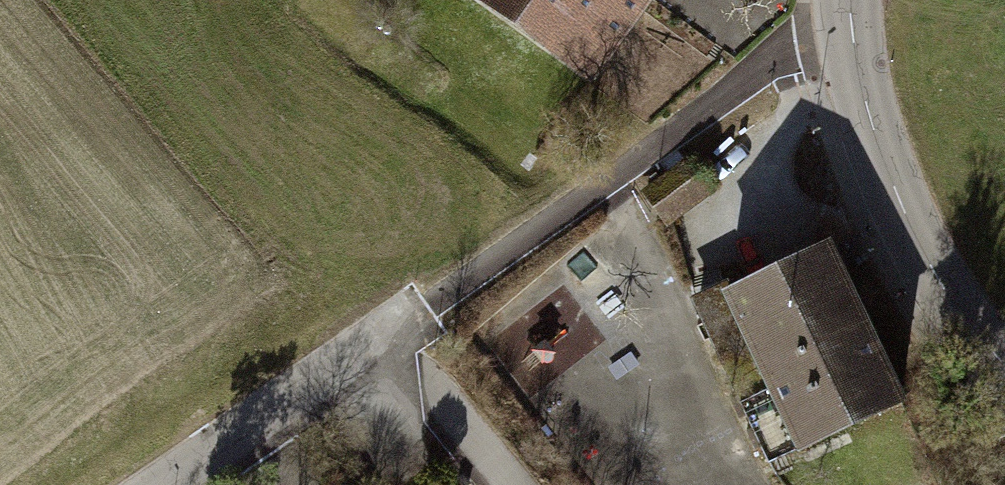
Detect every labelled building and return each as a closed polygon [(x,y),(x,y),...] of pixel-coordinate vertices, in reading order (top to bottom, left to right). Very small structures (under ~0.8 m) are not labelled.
[(590,73),(643,0),(487,0),(590,73)] [(714,10),(720,0),(696,0),(714,10)] [(837,249),(738,291),(802,437),(900,394),(837,249)]
